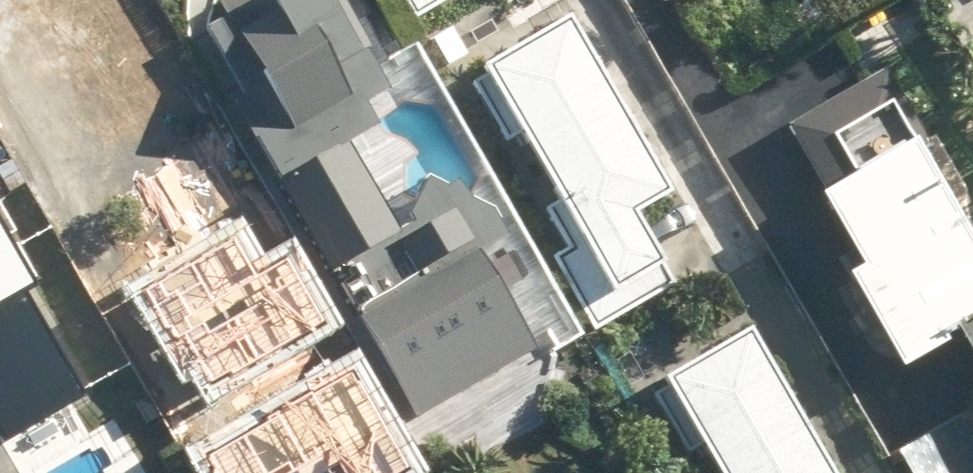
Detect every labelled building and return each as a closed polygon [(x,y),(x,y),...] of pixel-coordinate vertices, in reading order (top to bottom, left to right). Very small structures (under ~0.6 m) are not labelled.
[(197,22),(282,176),(383,121),(374,104),(403,88),(354,0),(236,0),(197,22)] [(599,11),(483,73),(517,135),(535,125),(569,189),(560,193),(583,236),(563,247),(602,319),(690,272),(656,209),(694,188),(599,11)] [(854,264),(905,368),(966,338),(958,322),(971,316),(972,315),(972,187),(924,87),(846,125),(867,168),(839,182),(875,254),(854,264)] [(366,142),(292,178),(334,264),(408,228),(366,142)] [(16,430),(91,388),(37,290),(53,281),(0,185),(0,401),(16,430)] [(435,283),(381,310),(426,403),(552,341),(480,195),(409,230),(435,283)] [(232,243),(138,294),(181,372),(200,362),(210,381),(321,321),(286,256),(250,276),(232,243)] [(662,388),(705,472),(859,472),(784,326),(662,388)] [(206,459),(214,472),(395,472),(408,465),(354,373),(206,459)]
